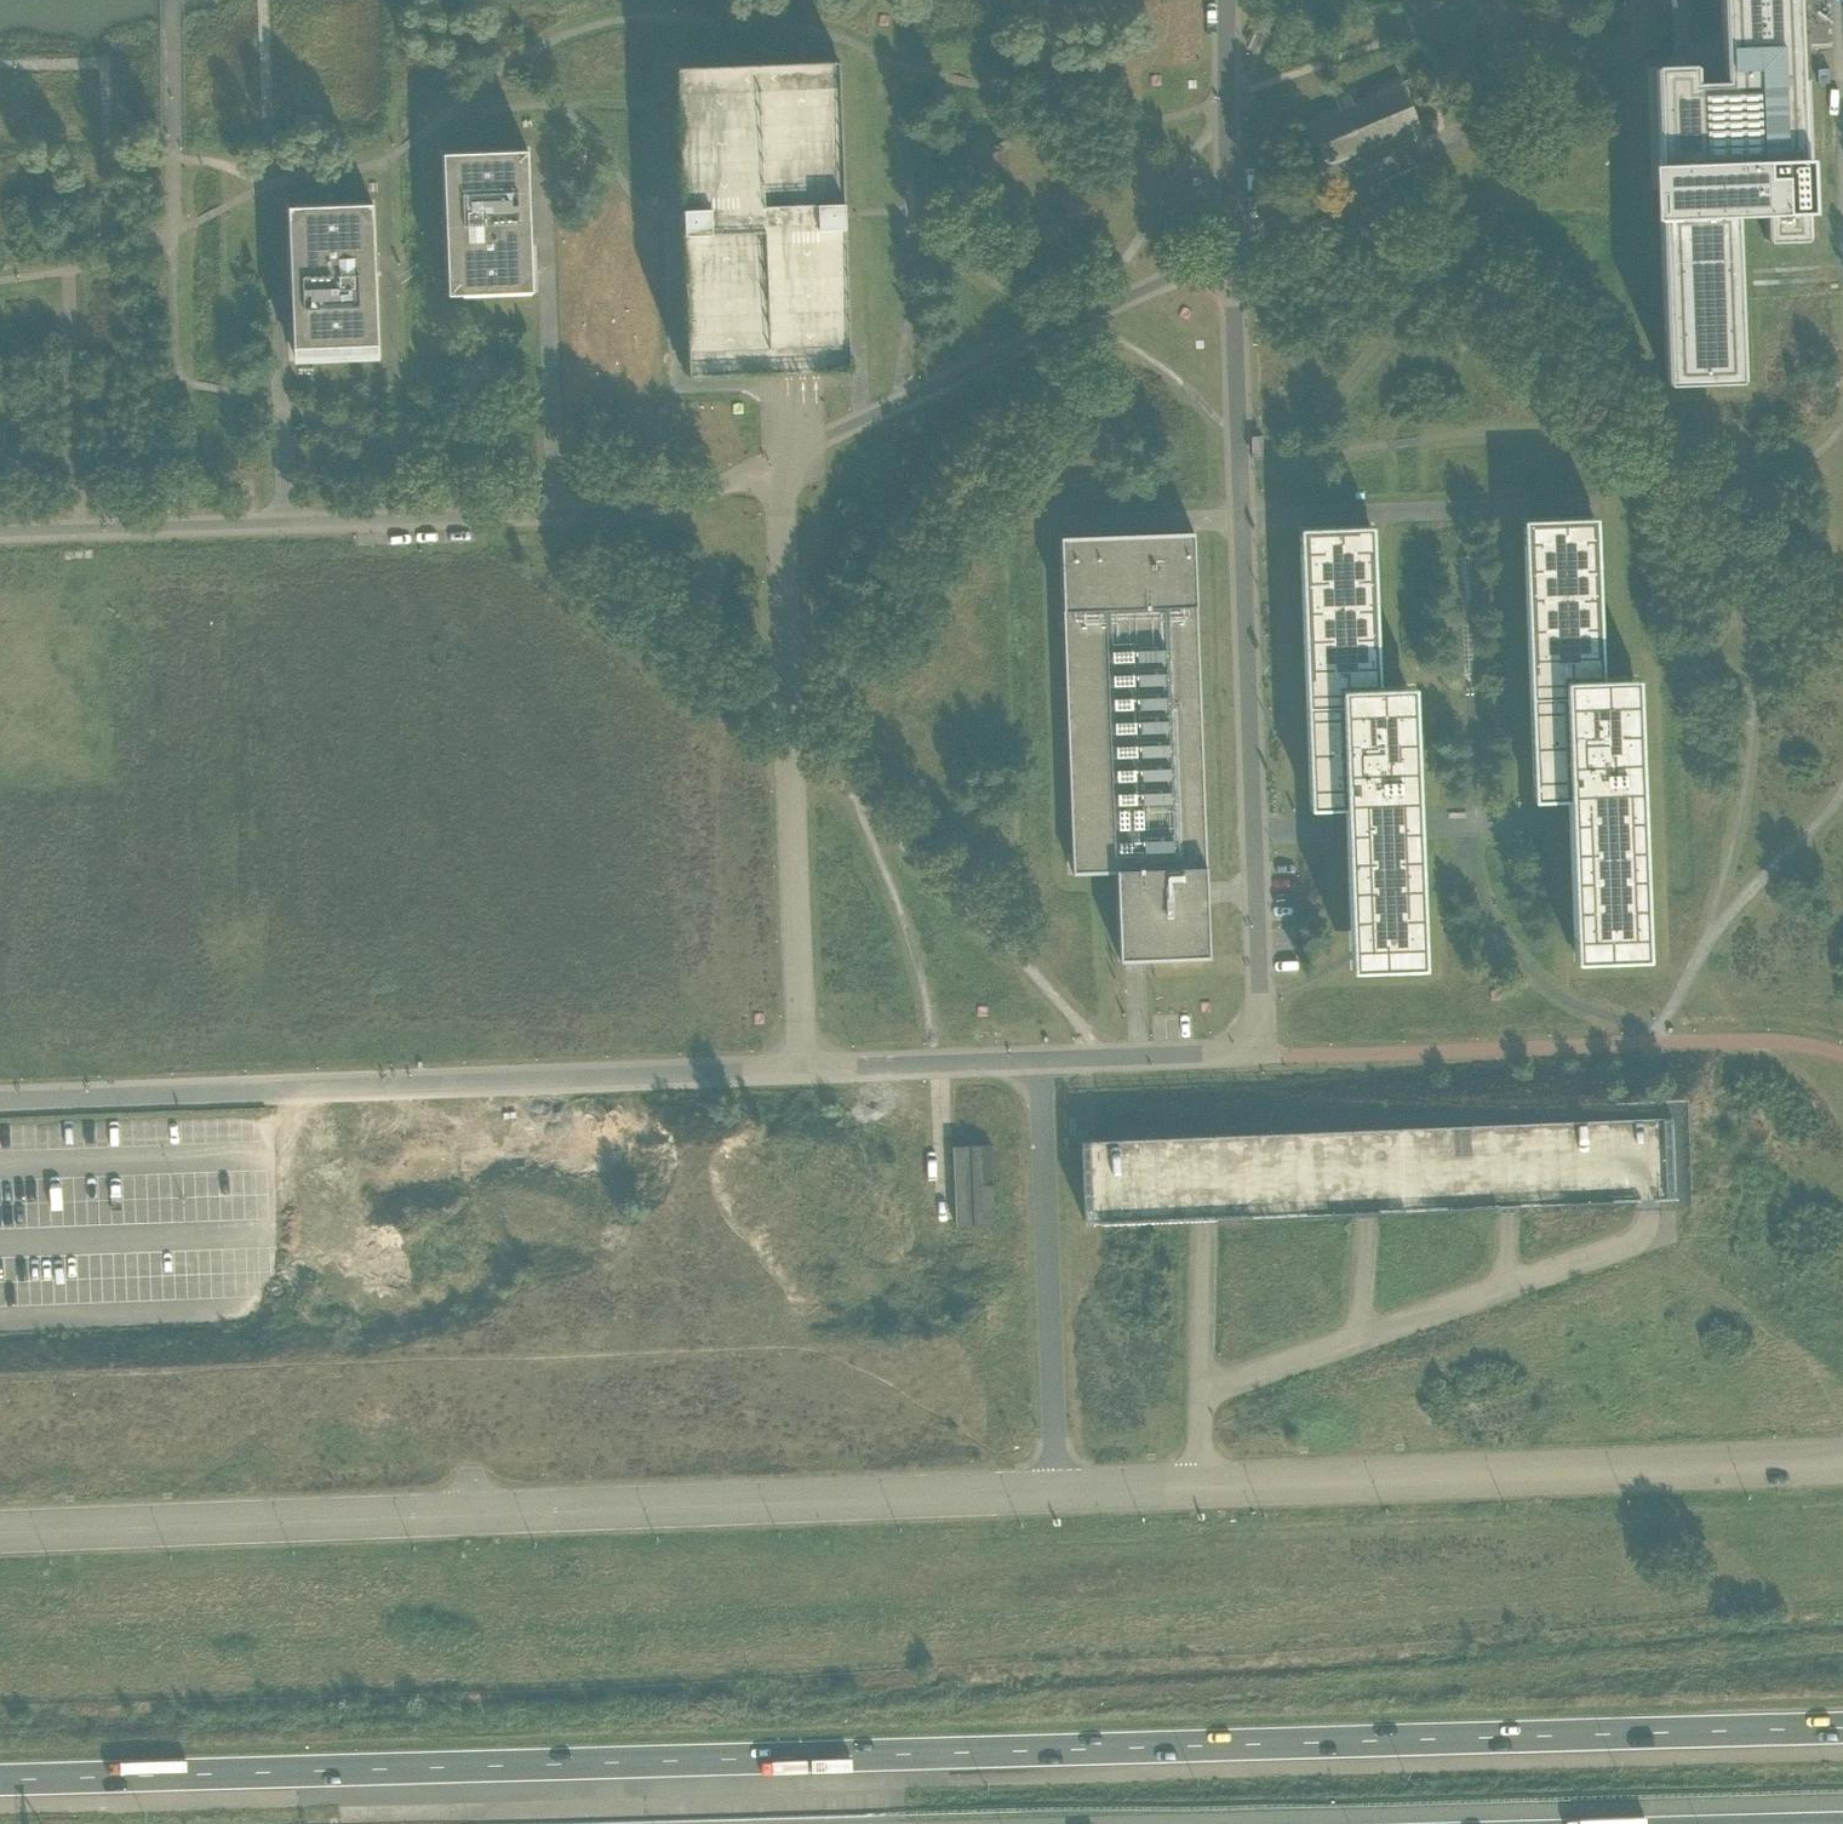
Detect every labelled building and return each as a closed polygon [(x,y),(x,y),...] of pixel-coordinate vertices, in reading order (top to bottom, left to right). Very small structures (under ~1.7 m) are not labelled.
[(1644,51),(1657,50),(1655,0),(1642,0),(1644,51)] [(1650,186),(1650,188),(1658,187),(1665,381),(1667,381),(1668,383),(1740,380),(1740,378),(1743,378),(1736,214),(1734,214),(1734,213),(1765,212),(1763,212),(1764,237),(1766,237),(1767,239),(1804,238),(1805,237),(1805,236),(1807,235),(1805,182),(1813,181),(1813,180),(1803,180),(1799,80),(1809,80),(1809,78),(1801,79),(1798,0),(1720,0),(1723,77),(1725,77),(1725,79),(1694,80),(1693,63),(1655,64),(1655,81),(1659,186),(1650,186)] [(675,64),(687,374),(785,370),(850,368),(838,58),(787,60),(713,62),(675,64)] [(1305,125),(1313,143),(1323,165),(1419,123),(1401,82),(1354,104),(1349,93),(1335,100),(1339,110),(1305,125)] [(533,290),(527,148),(442,152),(445,224),(442,224),(453,224),(454,238),(443,238),(443,239),(446,239),(448,293),(533,290)] [(373,201),(287,205),(293,346),(378,342),(375,271),(375,257),(375,256),(373,201)] [(1649,959),(1639,685),(1638,674),(1604,675),(1597,508),(1521,511),(1532,802),(1567,801),(1573,962),(1649,959)] [(1413,683),(1379,684),(1373,526),(1373,525),(1373,524),(1372,523),(1370,523),(1302,526),(1300,526),(1299,527),(1299,528),(1299,529),(1309,807),(1310,808),(1310,809),(1311,809),(1312,810),(1344,808),(1345,829),(1350,968),(1351,968),(1351,969),(1353,969),(1423,967),(1424,966),(1425,965),(1425,964),(1420,826),(1415,685),(1414,684),(1413,683)] [(1193,530),(1060,536),(1073,874),(1116,872),(1120,960),(1134,960),(1209,957),(1193,530)] [(1108,1137),(1081,1139),(1083,1196),(1084,1221),(1196,1217),(1212,1217),(1234,1216),(1354,1211),(1379,1210),(1495,1206),(1520,1205),(1675,1199),(1672,1116),(1234,1133),(1108,1137)] [(952,1145),(954,1196),(993,1196),(991,1144),(952,1145)] [(993,1196),(954,1196),(955,1225),(994,1224),(993,1196)]
